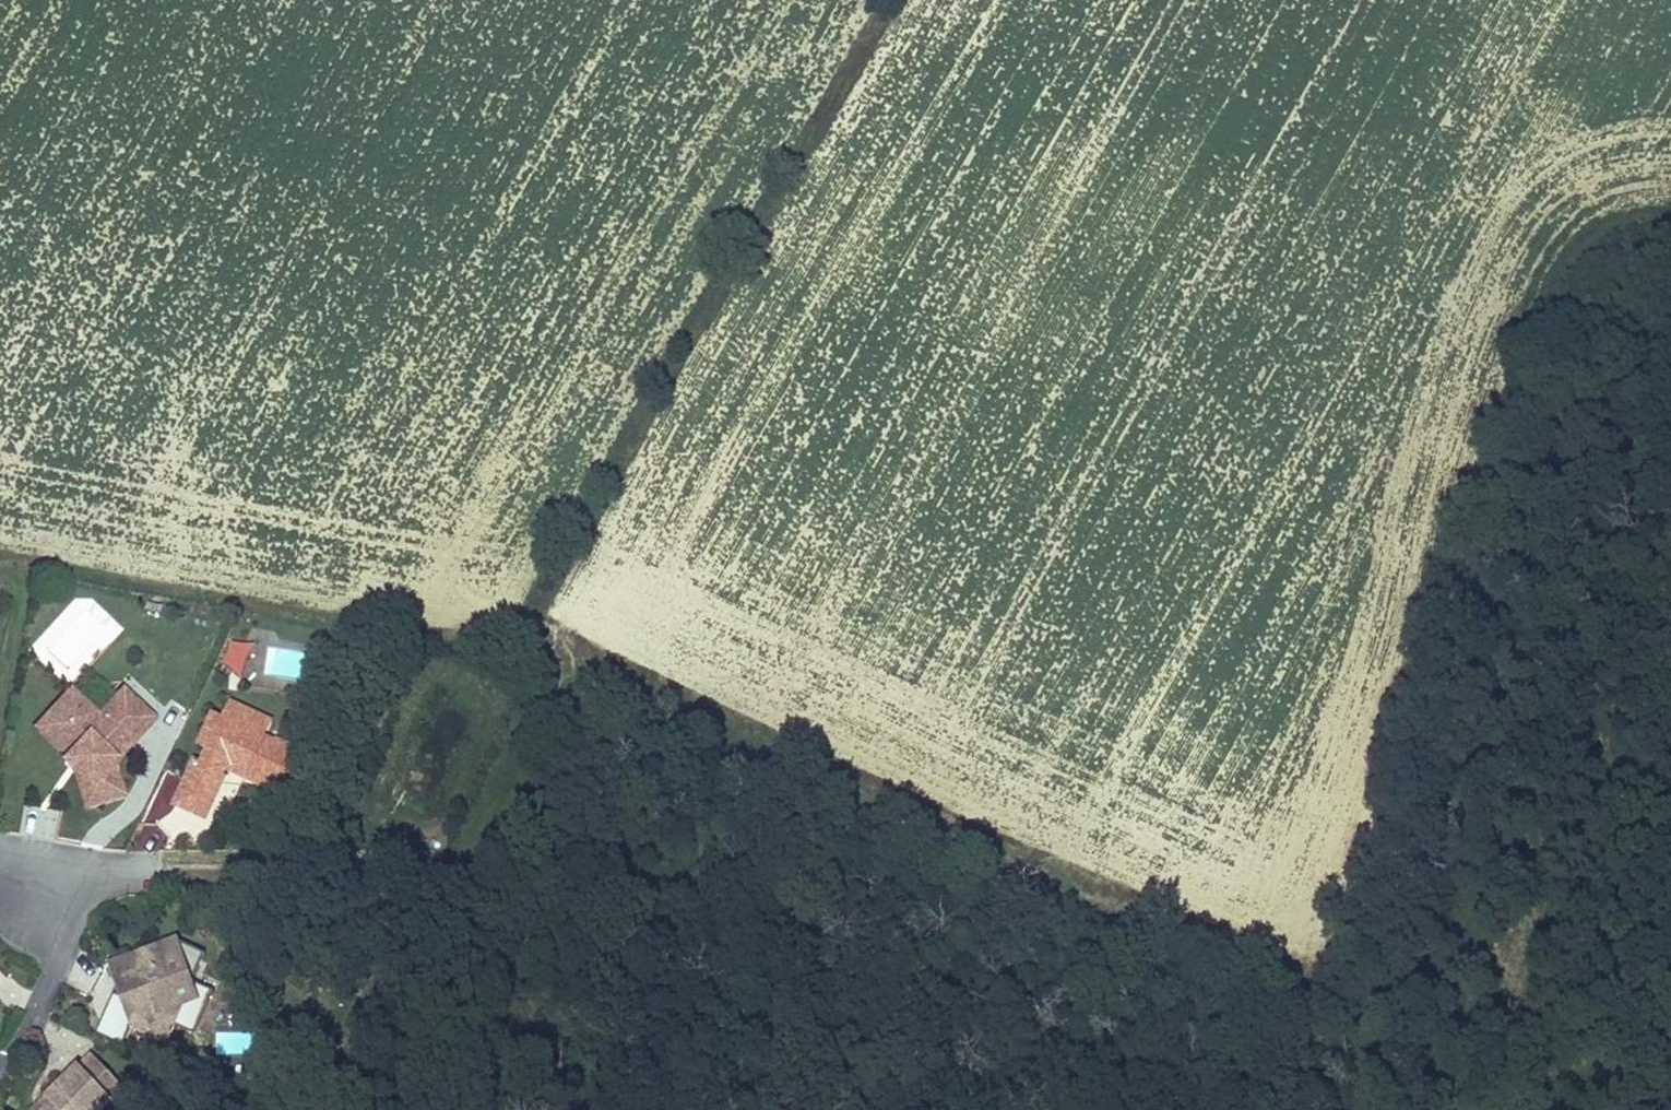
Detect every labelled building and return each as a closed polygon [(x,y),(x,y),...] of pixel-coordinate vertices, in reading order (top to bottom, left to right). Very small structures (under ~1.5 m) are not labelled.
[(130,792),(120,758),(161,712),(126,680),(102,707),(72,680),(36,722),(67,750),(64,753),(74,762),(86,804),(130,792)] [(274,710),(227,692),(219,712),(243,724),(246,736),(260,742),(274,710)] [(274,795),(296,749),(276,739),(273,747),(260,742),(246,736),(243,724),(219,712),(211,708),(199,735),(217,744),(211,756),(198,750),(176,795),(206,810),(217,786),(212,781),(213,774),(217,770),(220,768),(225,766),(229,766),(234,767),(239,768),(242,771),(245,775),(247,779),(248,783),(274,795)] [(218,1024),(184,930),(112,957),(137,1025),(168,1042),(218,1024)] [(89,1067),(128,1103),(141,1089),(103,1053),(89,1067)] [(128,1103),(89,1067),(63,1095),(71,1102),(64,1109),(121,1109),(128,1103)] [(71,1102),(63,1095),(50,1109),(64,1109),(71,1102)]
